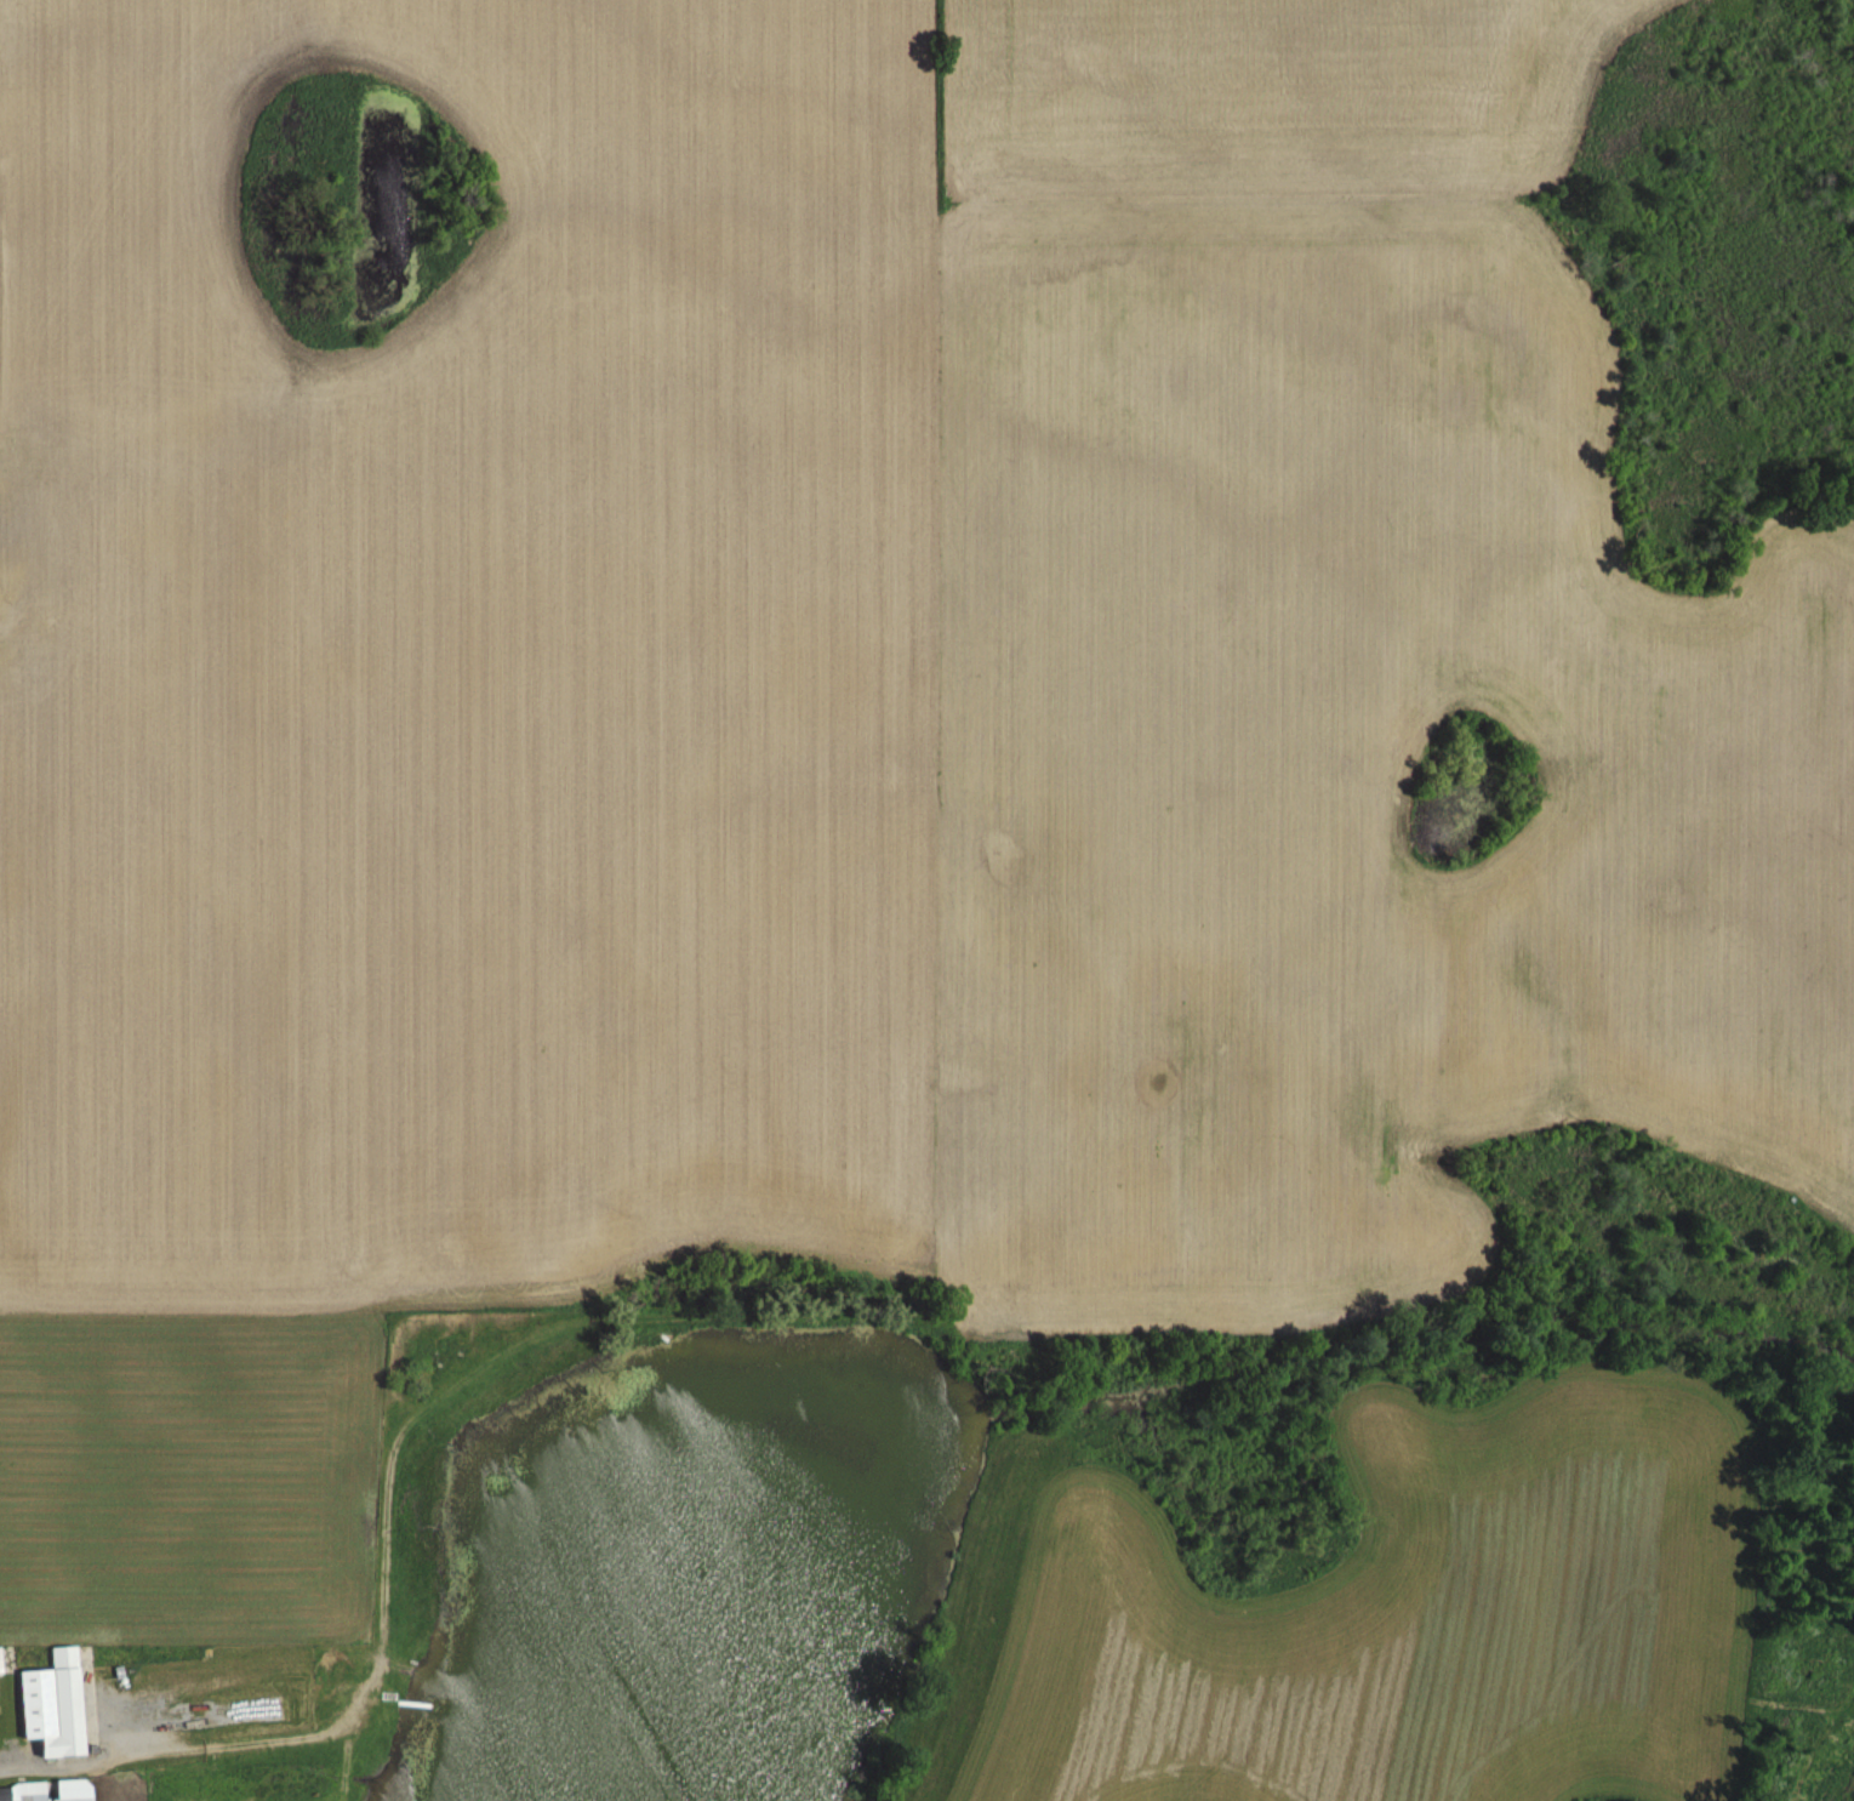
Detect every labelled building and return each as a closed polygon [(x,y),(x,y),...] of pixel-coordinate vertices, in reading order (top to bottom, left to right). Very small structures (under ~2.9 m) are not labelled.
[(80,1645),(52,1646),(54,1669),(22,1670),(26,1739),(43,1738),(45,1757),(85,1755),(80,1645)] [(94,1778),(57,1779),(58,1798),(54,1798),(54,1800),(94,1800),(94,1778)] [(46,1784),(0,1785),(0,1800),(46,1800),(46,1784)]
